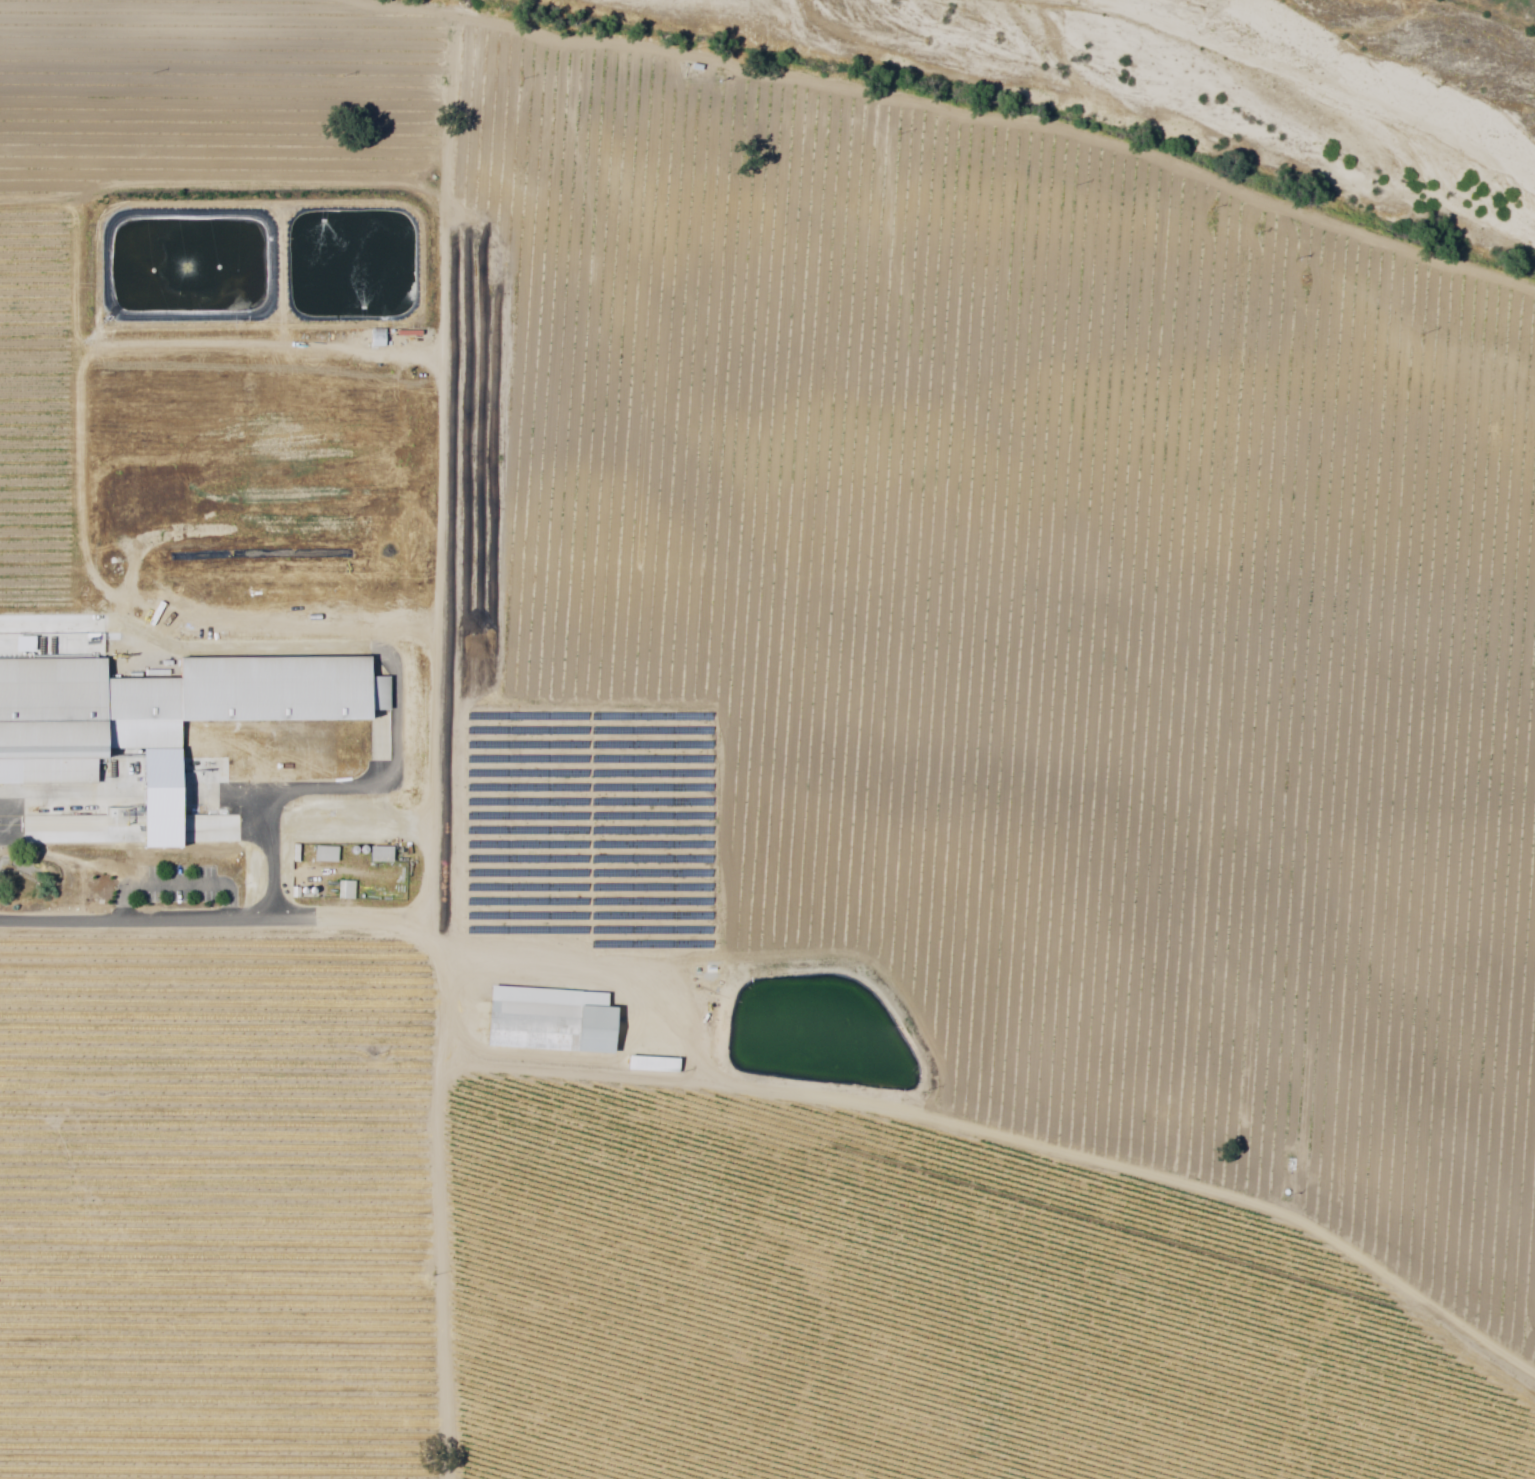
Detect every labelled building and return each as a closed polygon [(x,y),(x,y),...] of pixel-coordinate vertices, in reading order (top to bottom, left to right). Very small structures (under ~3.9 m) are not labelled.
[(108,784),(0,785),(0,660),(108,658),(108,680),(180,680),(179,661),(373,658),(373,678),(395,678),(395,711),(373,711),(373,722),(182,724),(182,753),(108,754),(108,784)] [(333,848),(309,848),(309,864),(333,865),(333,848)] [(364,848),(364,865),(388,865),(388,848),(364,848)] [(349,902),(349,883),(330,883),(330,902),(349,902)] [(491,985),(609,992),(609,1008),(618,1008),(615,1055),(487,1047),(491,985)] [(677,1060),(657,1060),(657,1072),(677,1072),(677,1060)]
